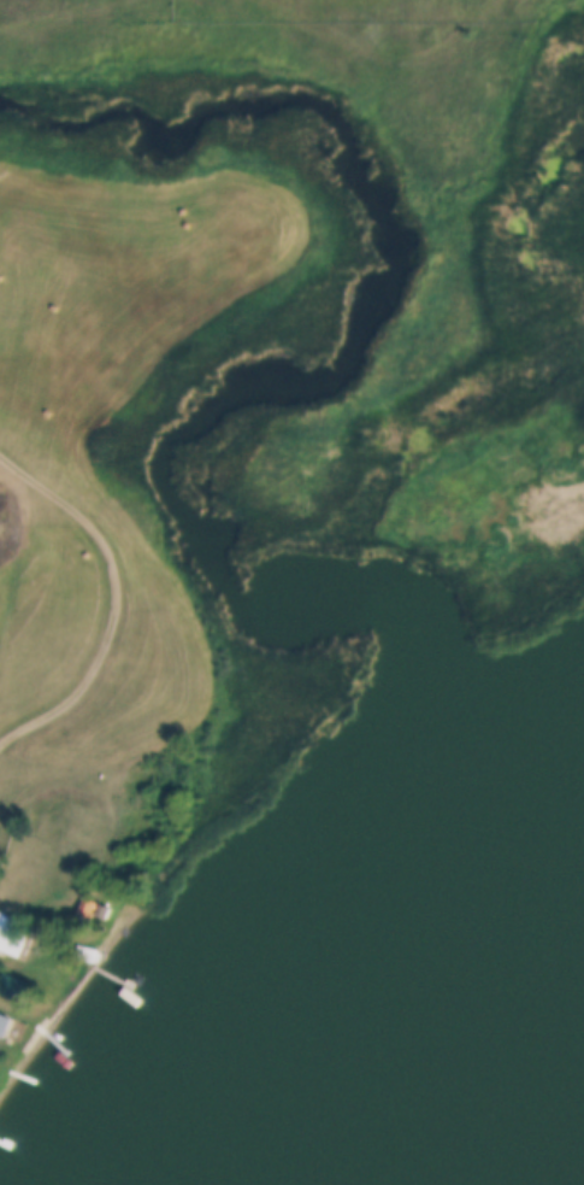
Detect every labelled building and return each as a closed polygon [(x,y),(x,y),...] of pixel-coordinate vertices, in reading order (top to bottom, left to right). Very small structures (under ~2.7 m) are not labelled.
[(20,945),(0,937),(0,900),(17,907),(13,916),(29,922),(20,945)] [(76,934),(99,940),(95,954),(72,949),(76,934)] [(6,1027),(0,1025),(0,1001),(14,1007),(6,1027)]
